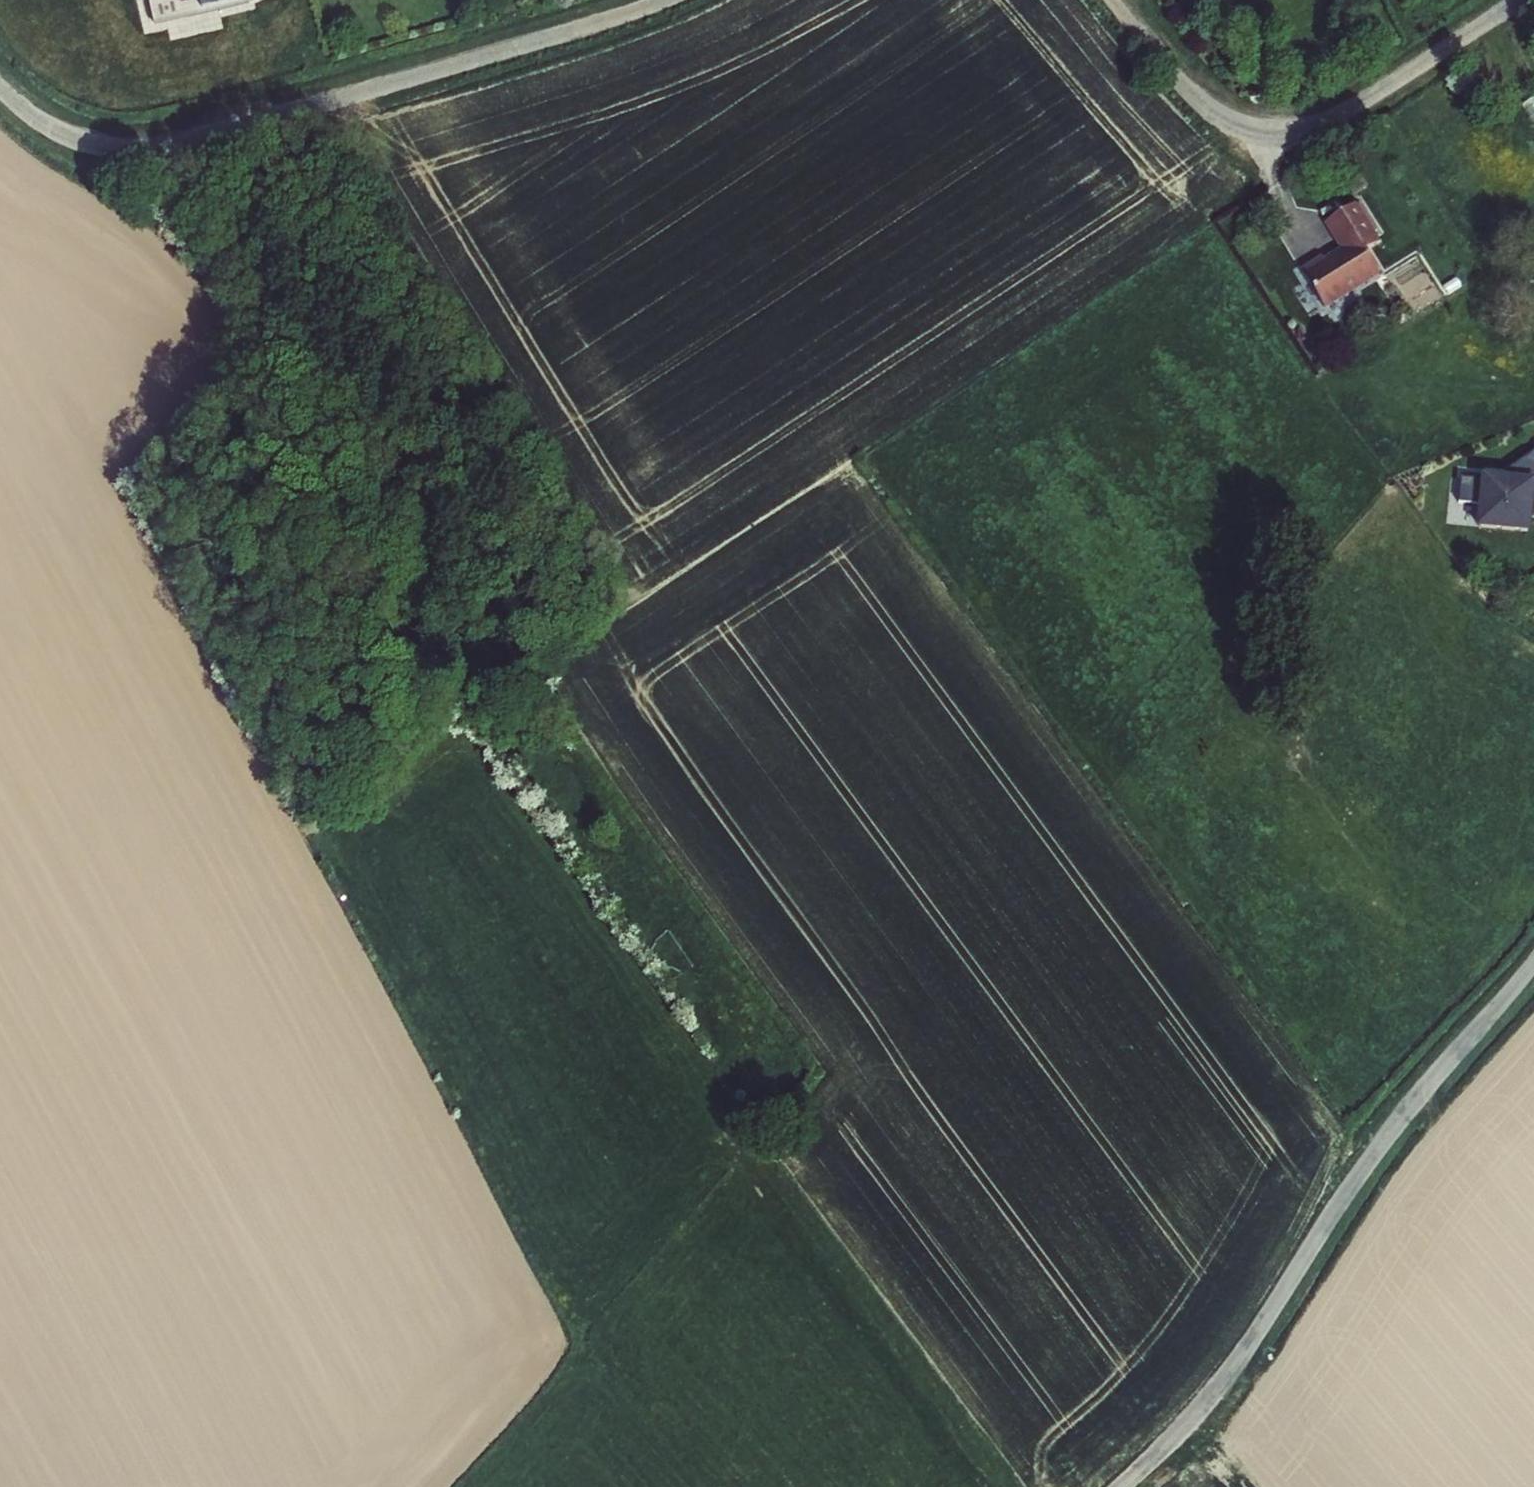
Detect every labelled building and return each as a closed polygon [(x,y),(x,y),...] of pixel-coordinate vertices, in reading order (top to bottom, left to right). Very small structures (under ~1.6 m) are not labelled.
[(137,5),(150,2),(156,27),(243,7),(242,1),(248,0),(136,0),(137,5)] [(1320,256),(1298,271),(1321,306),(1377,269),(1362,247),(1355,237),(1369,228),(1349,198),(1319,218),(1339,248),(1322,259),(1320,256)] [(1369,228),(1355,237),(1362,247),(1376,238),(1369,228)] [(1512,472),(1511,485),(1463,480),(1460,506),(1480,508),(1478,533),(1532,537),(1533,506),(1533,455),(1512,472)]
